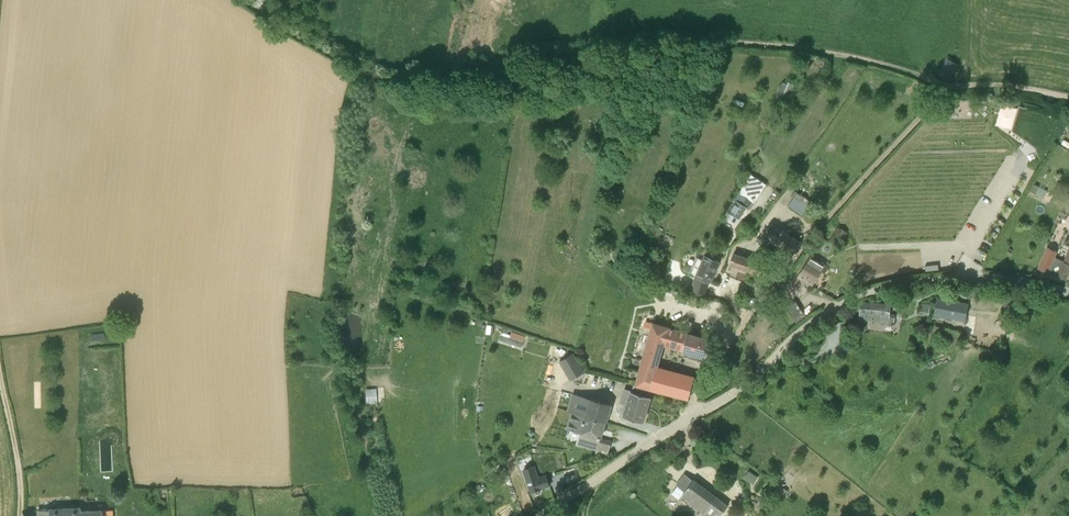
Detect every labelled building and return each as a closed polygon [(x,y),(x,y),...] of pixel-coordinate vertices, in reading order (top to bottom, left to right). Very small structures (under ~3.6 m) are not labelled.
[(942,74),(954,78),(961,60),(948,56),(942,74)] [(794,85),(788,82),(788,84),(783,82),(776,96),(787,101),(794,85)] [(974,101),(949,100),(949,118),(974,119),(974,101)] [(1037,184),(1034,191),(1045,196),(1048,188),(1037,184)] [(734,199),(736,200),(728,211),(739,219),(747,207),(751,210),(754,203),(750,199),(753,194),(742,187),(734,199)] [(802,215),(810,201),(796,192),(793,197),(788,206),(802,215)] [(771,224),(765,233),(762,238),(771,244),(773,242),(778,245),(778,244),(786,233),(771,224)] [(838,247),(844,238),(848,232),(837,226),(829,241),(838,247)] [(778,245),(779,245),(788,251),(785,256),(789,259),(801,243),(786,233),(778,244),(778,245)] [(1065,256),(1054,252),(1046,272),(1065,279),(1068,270),(1068,248),(1065,256)] [(755,261),(733,253),(730,264),(751,271),(754,261),(755,261)] [(709,258),(704,255),(695,276),(700,278),(710,282),(719,262),(709,258)] [(826,265),(811,256),(798,277),(813,286),(826,265)] [(754,261),(751,271),(773,278),(777,268),(755,261),(754,261)] [(1012,295),(1010,307),(1017,309),(1019,296),(1012,295)] [(968,303),(937,298),(934,316),(965,321),(968,303)] [(797,300),(788,305),(796,319),(805,314),(797,300)] [(929,315),(930,304),(919,302),(918,313),(929,315)] [(860,315),(859,319),(894,323),(895,317),(889,316),(890,305),(869,303),(861,304),(860,315)] [(653,323),(646,352),(661,356),(664,344),(707,357),(711,339),(653,323)] [(511,332),(509,337),(523,342),(525,336),(511,332)] [(523,342),(500,334),(498,340),(522,348),(523,342)] [(574,352),(558,361),(570,381),(585,371),(574,352)] [(657,367),(661,356),(646,352),(636,385),(653,389),(688,399),(694,377),(657,367)] [(643,422),(653,389),(636,385),(634,384),(624,416),(643,422)] [(377,403),(376,389),(366,389),(367,403),(377,403)] [(573,393),(568,410),(572,411),(606,422),(611,405),(573,393)] [(572,411),(567,428),(581,432),(578,443),(597,448),(601,438),(599,437),(606,422),(572,411)] [(952,440),(947,448),(955,453),(960,444),(952,440)] [(546,476),(539,479),(535,468),(525,471),(532,492),(550,486),(546,476)] [(750,470),(747,477),(757,481),(760,474),(750,470)] [(711,515),(720,515),(721,515),(727,506),(693,480),(686,474),(677,486),(685,491),(682,494),(711,515)] [(777,491),(788,494),(790,487),(780,484),(777,491)]
